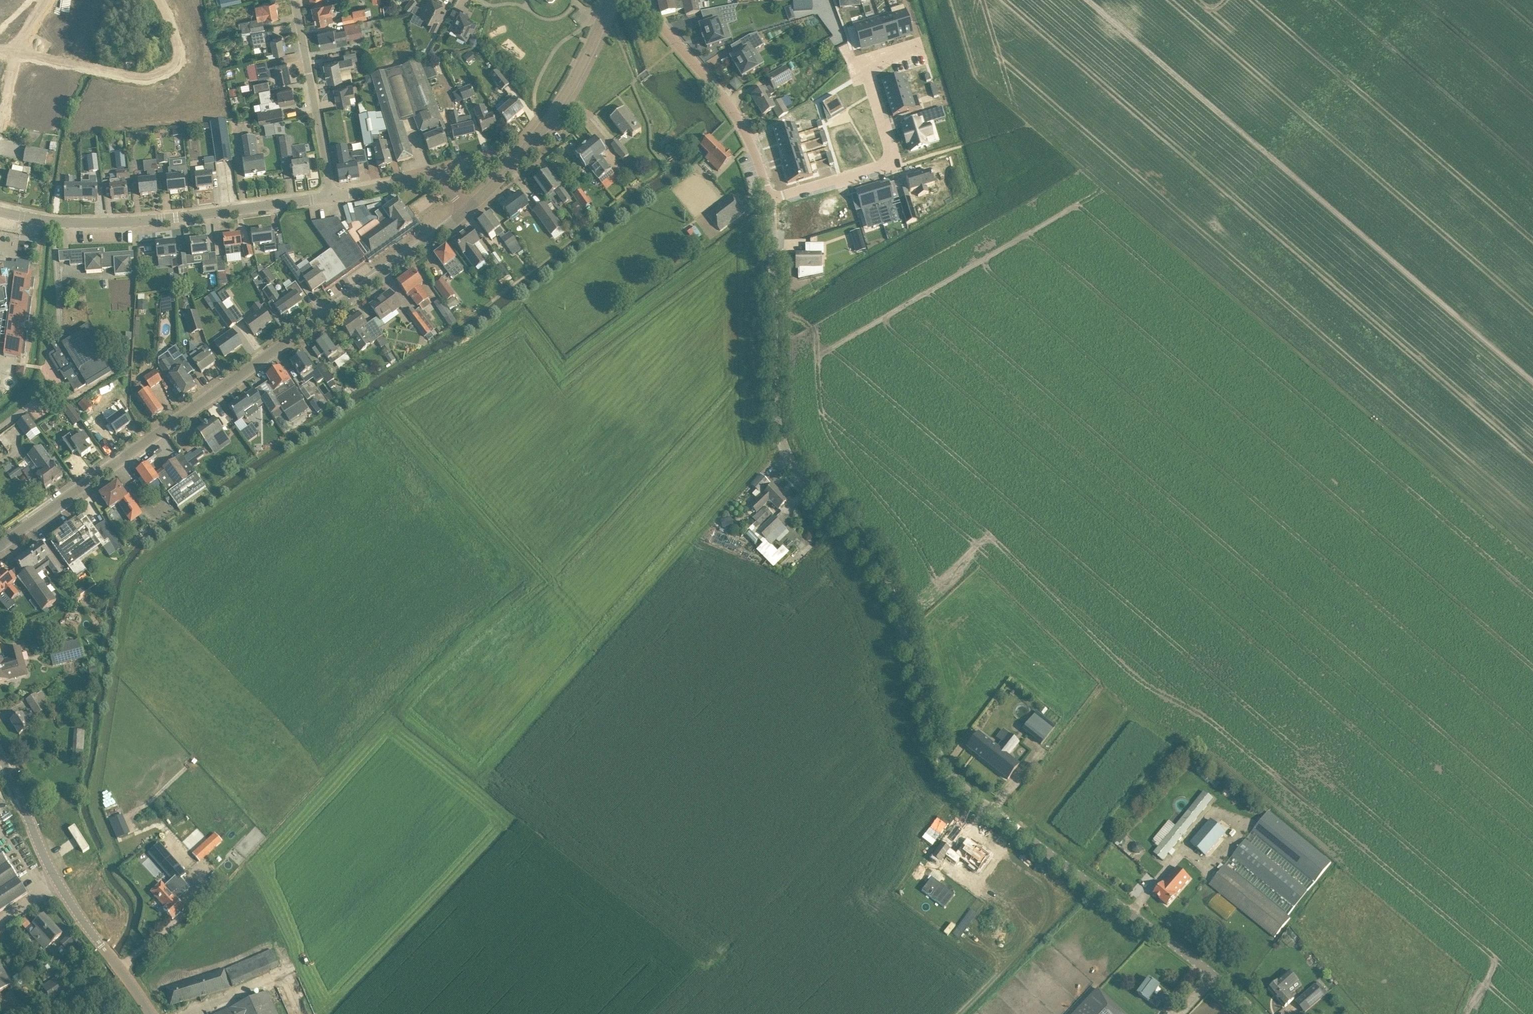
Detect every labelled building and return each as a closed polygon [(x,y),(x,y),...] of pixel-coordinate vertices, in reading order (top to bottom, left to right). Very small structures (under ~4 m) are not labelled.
[(0,1),(0,7),(9,17),(16,10),(7,0),(1,0),(0,1)] [(16,10),(23,4),(20,0),(7,0),(16,10)] [(172,0),(176,10),(193,2),(192,0),(173,0),(172,0)] [(260,17),(262,17),(267,16),(267,17),(278,14),(275,0),(274,0),(264,2),(265,2),(257,4),(260,17)] [(410,9),(418,0),(410,0),(406,5),(410,9)] [(412,10),(418,12),(426,16),(423,23),(436,29),(445,12),(444,11),(443,13),(438,11),(442,1),(440,0),(428,0),(426,3),(424,1),(422,5),(416,2),(412,10)] [(684,9),(686,16),(700,12),(697,0),(658,0),(661,15),(684,9)] [(323,3),(312,5),(316,23),(334,20),(332,13),(335,12),(333,2),(323,4),(323,3)] [(703,26),(700,27),(702,34),(702,35),(704,40),(707,48),(725,42),(724,41),(719,26),(726,24),(735,21),(733,12),(732,6),(711,10),(712,14),(714,22),(705,25),(703,26)] [(2,23),(9,17),(0,7),(0,21),(2,23)] [(354,13),(342,15),(344,21),(367,17),(365,7),(354,10),(354,13)] [(795,19),(791,7),(785,9),(789,21),(795,19)] [(459,31),(457,34),(466,39),(470,30),(472,30),(476,22),(467,17),(468,14),(460,10),(456,19),(454,18),(449,26),(459,31)] [(905,11),(892,15),(899,37),(899,39),(912,35),(905,11)] [(892,15),(880,19),(886,41),(899,37),(892,15)] [(260,17),(240,21),(243,31),(245,31),(264,28),(262,17),(260,17)] [(372,22),(372,19),(344,24),(345,29),(334,31),(334,28),(318,31),(321,45),(337,42),(336,39),(347,37),(347,38),(363,35),(362,31),(371,29),(370,22),(372,22)] [(880,19),(867,23),(874,44),(886,41),(880,19)] [(867,23),(855,26),(861,48),(874,44),(867,23)] [(266,39),(264,30),(252,32),(254,46),(260,45),(260,47),(264,47),(264,48),(265,48),(266,53),(285,50),(282,36),(266,39)] [(744,50),(731,58),(742,78),(758,68),(750,54),(764,45),(757,34),(749,36),(739,42),(744,50)] [(357,59),(355,50),(344,52),(345,58),(324,62),(328,81),(342,78),(340,67),(354,64),(353,59),(357,59)] [(247,63),(250,79),(269,75),(269,74),(278,72),(279,80),(290,78),(287,63),(276,65),(276,66),(268,67),(266,59),(247,63)] [(383,113),(382,113),(388,131),(398,163),(413,158),(402,121),(413,117),(417,128),(441,119),(439,113),(427,81),(422,70),(419,62),(383,72),(383,70),(377,71),(378,74),(372,76),(383,113)] [(432,66),(422,70),(427,81),(437,77),(432,66)] [(752,96),(763,115),(773,109),(779,119),(788,114),(780,101),(774,104),(770,96),(777,92),(776,90),(792,80),(785,68),(769,77),(773,85),(764,90),(763,90),(752,96)] [(508,85),(497,71),(489,77),(501,91),(508,85)] [(906,76),(885,83),(888,94),(909,88),(906,76)] [(740,86),(735,80),(730,85),(736,91),(740,86)] [(334,87),(338,104),(351,102),(349,95),(354,94),(352,84),(334,87)] [(475,96),(471,86),(463,89),(461,85),(457,87),(459,91),(458,91),(463,101),(475,96)] [(223,97),(220,86),(209,89),(211,100),(223,97)] [(278,90),(279,91),(272,93),(270,87),(260,89),(262,102),(260,102),(262,110),(258,111),(260,122),(283,117),(280,103),(295,100),(292,87),(278,90)] [(909,88),(888,94),(891,104),(892,105),(912,98),(909,88)] [(510,103),(498,114),(507,124),(523,110),(510,95),(506,98),(510,103)] [(823,105),(822,106),(826,118),(829,116),(830,117),(844,110),(836,96),(822,104),(823,105)] [(891,104),(889,105),(893,117),(916,110),(912,98),(892,105),(891,104)] [(482,133),(497,127),(493,116),(486,119),(482,108),(474,111),(482,133)] [(624,136),(629,133),(632,137),(641,130),(624,108),(610,119),(624,136)] [(942,108),(923,114),(926,124),(945,119),(942,108)] [(439,113),(441,119),(443,125),(451,122),(453,122),(455,129),(451,130),(454,140),(475,135),(471,117),(458,120),(456,112),(449,114),(448,110),(439,113)] [(388,131),(382,113),(359,117),(365,147),(373,146),(379,168),(392,165),(385,143),(380,144),(379,134),(388,131)] [(446,131),(443,125),(441,119),(417,128),(418,131),(423,133),(430,130),(432,136),(424,139),(429,152),(447,145),(442,133),(446,131)] [(211,123),(215,158),(216,163),(232,162),(228,121),(211,123)] [(920,121),(903,126),(905,134),(903,135),(906,144),(908,144),(911,151),(928,146),(926,138),(927,138),(925,128),(923,129),(920,121)] [(795,124),(773,130),(777,141),(798,135),(795,124)] [(182,127),(172,127),(172,136),(181,136),(182,127)] [(798,135),(777,141),(780,151),(799,146),(801,146),(798,135)] [(279,138),(282,158),(293,156),(291,137),(279,138)] [(731,159),(709,137),(700,147),(708,155),(705,159),(718,172),(731,159)] [(245,177),(265,174),(263,157),(257,158),(254,138),(241,140),(244,160),(243,160),(245,177)] [(599,181),(606,190),(615,183),(613,180),(617,178),(600,156),(606,152),(595,138),(585,145),(595,157),(592,159),(593,161),(605,176),(599,181)] [(611,146),(623,160),(628,155),(617,141),(611,146)] [(588,166),(599,181),(605,176),(593,161),(592,159),(595,157),(585,145),(574,154),(585,168),(588,166)] [(347,146),(334,148),(337,167),(340,183),(360,179),(357,164),(355,164),(350,165),(347,146)] [(799,146),(780,151),(783,161),(783,162),(802,156),(799,146)] [(23,162),(45,167),(48,152),(26,147),(23,162)] [(300,163),(292,165),(294,179),(310,177),(308,162),(306,155),(299,156),(300,163)] [(97,156),(87,157),(89,172),(99,171),(97,156)] [(170,163),(169,156),(158,157),(158,164),(170,163)] [(783,161),(781,162),(784,173),(805,166),(802,156),(783,162),(783,161)] [(124,158),(116,159),(117,170),(125,169),(124,158)] [(217,174),(216,163),(215,158),(204,160),(205,165),(206,174),(195,175),(197,190),(213,188),(212,174),(217,174)] [(157,171),(156,161),(144,163),(145,173),(148,172),(148,181),(139,181),(140,196),(157,194),(155,180),(154,172),(157,171)] [(805,166),(784,173),(788,184),(809,177),(805,166)] [(8,189),(26,193),(31,170),(24,168),(22,177),(11,174),(8,189)] [(188,176),(187,168),(168,170),(169,178),(167,178),(169,193),(185,191),(184,177),(188,176)] [(128,198),(126,180),(130,179),(129,171),(117,172),(118,180),(110,181),(112,199),(128,198)] [(914,175),(906,178),(910,192),(916,190),(918,196),(928,193),(927,187),(935,184),(931,171),(914,176),(914,175)] [(565,204),(570,200),(555,180),(553,182),(547,173),(535,182),(547,198),(555,191),(565,204)] [(65,201),(81,201),(81,187),(73,187),(73,177),(66,177),(66,187),(65,187),(65,201)] [(81,201),(98,201),(98,187),(96,187),(96,177),(90,177),(90,187),(81,187),(81,201)] [(879,184),(872,186),(883,225),(883,226),(893,223),(889,211),(893,210),(891,201),(899,199),(896,191),(896,190),(896,191),(894,191),(891,192),(888,184),(880,187),(879,184)] [(859,200),(853,202),(856,211),(861,209),(862,210),(864,209),(864,210),(866,217),(870,216),(874,227),(883,225),(872,186),(864,189),(865,191),(857,194),(859,200)] [(907,189),(897,192),(907,223),(916,220),(907,189)] [(574,195),(584,208),(590,204),(581,190),(574,195)] [(510,219),(528,206),(518,193),(501,206),(510,219)] [(394,194),(387,199),(391,204),(398,200),(394,194)] [(708,215),(720,231),(745,213),(732,196),(708,215)] [(850,198),(841,201),(844,209),(852,207),(850,198)] [(350,232),(348,233),(365,258),(369,263),(396,244),(395,242),(401,238),(402,239),(420,225),(408,207),(405,210),(398,200),(391,204),(383,210),(382,208),(375,213),(379,219),(378,222),(374,222),(365,228),(363,228),(359,223),(358,223),(356,223),(351,206),(344,208),(350,232)] [(534,211),(551,235),(562,227),(545,203),(534,211)] [(814,221),(812,205),(793,208),(795,221),(799,220),(799,223),(799,226),(806,225),(806,229),(800,230),(800,231),(822,228),(821,220),(814,221)] [(571,211),(583,226),(590,221),(578,206),(571,211)] [(857,221),(854,214),(846,216),(848,223),(857,221)] [(499,228),(489,215),(479,223),(488,236),(494,232),(497,237),(502,233),(499,228)] [(331,250),(312,263),(326,283),(325,284),(327,286),(325,287),(325,288),(327,286),(327,285),(363,259),(365,258),(348,233),(342,225),(337,219),(312,223),(331,250)] [(574,232),(566,221),(562,224),(570,235),(574,232)] [(470,229),(454,241),(463,254),(464,254),(475,269),(490,257),(479,242),(470,229)] [(866,250),(859,230),(850,233),(852,240),(859,238),(863,251),(866,250)] [(254,246),(264,244),(265,252),(277,251),(275,236),(271,236),(270,231),(262,232),(262,231),(259,232),(252,233),(254,246)] [(509,233),(501,239),(513,256),(522,250),(509,233)] [(240,254),(239,246),(241,246),(240,235),(224,237),(226,256),(240,254)] [(218,272),(217,261),(210,262),(207,239),(207,240),(191,241),(190,241),(192,257),(203,256),(203,263),(202,263),(204,274),(218,272)] [(175,242),(156,244),(158,255),(158,259),(171,258),(172,268),(178,267),(179,275),(188,274),(187,266),(186,258),(186,256),(176,257),(175,242)] [(243,248),(246,258),(253,256),(250,246),(248,247),(248,246),(247,245),(245,246),(245,247),(245,248),(243,248)] [(796,253),(796,268),(798,268),(798,279),(811,276),(811,268),(820,268),(821,254),(824,254),(824,245),(809,245),(809,253),(796,253)] [(274,253),(276,263),(282,259),(287,255),(284,246),(278,247),(279,252),(274,253)] [(446,247),(435,255),(444,268),(449,274),(455,269),(459,275),(464,271),(459,266),(455,260),(446,247)] [(72,266),(85,265),(86,273),(103,272),(102,269),(115,269),(115,276),(132,275),(131,260),(134,259),(133,253),(104,254),(104,249),(71,252),(72,266)] [(216,258),(217,261),(218,272),(226,272),(224,257),(216,258)] [(30,289),(32,289),(34,279),(31,279),(32,272),(29,271),(30,264),(24,262),(19,261),(17,261),(16,265),(9,264),(2,264),(2,267),(0,268),(0,344),(5,345),(4,356),(21,358),(21,356),(23,356),(27,331),(24,331),(26,321),(28,322),(31,298),(29,298),(30,289)] [(312,292),(325,284),(326,283),(312,263),(299,272),(300,273),(294,277),(300,285),(305,281),(312,292)] [(496,267),(504,279),(509,275),(501,263),(496,267)] [(255,276),(261,289),(275,282),(269,269),(255,276)] [(419,287),(423,284),(413,271),(397,283),(407,296),(407,295),(409,298),(410,296),(418,307),(428,299),(419,287)] [(433,284),(446,302),(455,295),(442,277),(433,284)] [(109,289),(109,278),(100,278),(100,290),(109,289)] [(286,290),(282,293),(284,301),(284,302),(286,304),(284,305),(289,312),(302,302),(299,297),(303,294),(298,286),(296,283),(286,290)] [(271,286),(264,292),(271,302),(268,304),(272,310),(275,315),(278,313),(281,317),(283,316),(284,317),(288,314),(287,313),(289,312),(284,305),(286,304),(284,302),(284,301),(283,299),(281,300),(271,286)] [(218,294),(224,303),(230,298),(224,290),(218,294)] [(373,320),(379,329),(399,315),(395,310),(400,307),(390,292),(371,306),(378,316),(373,320)] [(162,312),(172,311),(171,293),(161,293),(162,312)] [(450,311),(457,305),(452,298),(444,303),(450,311)] [(434,303),(450,327),(456,323),(440,299),(434,303)] [(226,310),(222,304),(214,309),(229,330),(237,324),(226,310)] [(261,329),(271,322),(259,304),(253,308),(257,314),(245,322),(255,336),(262,331),(261,329)] [(243,319),(233,305),(226,310),(237,324),(243,319)] [(414,312),(431,333),(436,329),(420,308),(414,312)] [(407,313),(425,337),(431,333),(414,312),(412,309),(407,313)] [(202,330),(197,313),(186,316),(191,334),(202,330)] [(351,337),(361,351),(372,344),(361,329),(367,325),(358,313),(342,325),(350,337),(351,337)] [(55,351),(50,354),(49,357),(59,373),(62,371),(74,392),(87,385),(87,386),(109,373),(98,354),(104,350),(89,324),(65,339),(64,337),(51,345),(55,351)] [(225,357),(242,345),(232,331),(222,339),(222,340),(216,345),(225,357)] [(376,341),(381,348),(384,346),(389,352),(392,350),(383,335),(376,341)] [(324,355),(328,359),(330,357),(335,363),(346,355),(339,345),(334,349),(326,338),(317,344),(318,346),(312,350),(318,359),(324,355)] [(190,357),(202,373),(215,364),(207,353),(206,354),(202,348),(190,357)] [(188,375),(193,372),(183,356),(174,362),(168,353),(159,359),(159,366),(175,390),(173,391),(178,400),(181,398),(197,388),(188,375)] [(325,379),(323,376),(322,377),(318,370),(315,372),(302,355),(291,363),(303,381),(311,375),(317,385),(325,379)] [(269,381),(256,390),(264,403),(274,419),(282,413),(279,410),(281,408),(284,413),(289,421),(301,413),(296,405),(303,401),(304,400),(291,381),(286,373),(284,374),(280,368),(267,376),(269,381)] [(161,381),(155,372),(144,379),(150,389),(161,381)] [(329,372),(323,376),(325,379),(328,384),(332,381),(334,379),(329,372)] [(328,384),(327,384),(331,389),(336,386),(332,381),(328,384)] [(299,388),(307,400),(314,395),(306,384),(299,388)] [(254,389),(229,407),(239,421),(246,416),(244,413),(255,405),(257,408),(263,404),(264,403),(256,390),(255,390),(254,389)] [(149,390),(138,397),(152,418),(163,411),(154,396),(153,397),(149,390)] [(109,395),(99,402),(102,407),(107,414),(112,420),(108,423),(110,426),(116,434),(130,424),(124,416),(122,413),(117,406),(113,399),(112,399),(109,395)] [(82,421),(70,406),(64,411),(76,426),(82,421)] [(38,428),(28,415),(16,424),(26,437),(38,428)] [(213,418),(197,430),(210,449),(227,437),(213,418)] [(252,425),(240,433),(248,443),(259,435),(252,425)] [(0,436),(0,440),(3,447),(10,444),(6,434),(0,436)] [(75,440),(71,434),(62,440),(72,455),(77,451),(82,458),(91,451),(86,445),(90,442),(84,435),(81,437),(80,436),(75,440)] [(46,489),(63,477),(53,463),(52,464),(41,448),(29,457),(36,468),(32,470),(46,489)] [(200,449),(186,459),(189,464),(204,454),(200,449)] [(178,508),(205,488),(182,456),(155,475),(148,465),(137,472),(148,487),(158,480),(178,508)] [(770,483),(760,475),(751,485),(760,494),(770,483)] [(117,484),(100,495),(110,509),(118,503),(132,523),(143,515),(130,496),(127,498),(117,484)] [(758,500),(757,499),(750,507),(757,514),(752,518),(761,527),(773,515),(765,506),(770,501),(778,510),(788,501),(773,485),(758,500)] [(774,517),(759,531),(766,539),(781,525),(774,517)] [(79,560),(109,539),(116,552),(121,549),(113,536),(104,521),(94,528),(87,518),(77,524),(89,541),(71,555),(76,563),(79,560)] [(72,523),(53,537),(55,540),(51,543),(69,568),(76,563),(71,555),(89,541),(77,524),(74,527),(72,523)] [(750,531),(746,535),(754,543),(758,540),(750,531)] [(740,554),(743,542),(722,536),(719,547),(740,554)] [(48,566),(56,577),(62,573),(41,543),(29,552),(42,570),(48,566)] [(24,574),(26,572),(30,578),(28,579),(36,590),(45,586),(37,574),(42,570),(29,552),(15,562),(24,574)] [(86,570),(79,560),(76,563),(69,568),(76,577),(86,570)] [(0,573),(0,605),(7,612),(14,606),(11,601),(19,594),(12,585),(18,580),(17,579),(12,572),(8,576),(3,570),(0,573)] [(24,574),(17,579),(18,580),(29,594),(42,611),(56,601),(45,586),(36,590),(28,579),(30,578),(26,572),(24,574)] [(49,647),(54,666),(85,657),(80,638),(49,647)] [(10,659),(2,661),(0,661),(0,682),(8,680),(7,678),(14,676),(15,678),(27,675),(19,647),(7,651),(10,659)] [(60,692),(59,690),(66,686),(64,682),(53,688),(54,689),(51,691),(53,695),(60,692)] [(26,700),(36,716),(47,709),(44,705),(48,702),(41,692),(37,695),(36,694),(26,700)] [(11,722),(19,735),(31,728),(27,722),(34,717),(30,711),(23,715),(22,714),(11,722)] [(1028,735),(1036,724),(1050,734),(1055,726),(1037,712),(1022,730),(1028,735)] [(72,758),(83,758),(85,731),(74,730),(72,758)] [(967,748),(1008,780),(1018,767),(1007,758),(1018,744),(1008,736),(997,748),(978,733),(967,748)] [(75,773),(69,762),(62,766),(67,776),(75,773)] [(1159,847),(1154,853),(1163,861),(1165,858),(1169,854),(1173,849),(1213,799),(1204,792),(1176,826),(1170,821),(1154,840),(1160,845),(1159,847)] [(72,804),(65,793),(58,797),(66,809),(72,804)] [(1252,832),(1316,883),(1332,863),(1268,812),(1252,832)] [(115,839),(129,834),(121,815),(108,820),(115,839)] [(1211,821),(1192,843),(1206,856),(1226,833),(1211,821)] [(75,826),(69,830),(83,853),(89,849),(75,826)] [(192,853),(200,862),(222,842),(214,833),(192,853)] [(940,863),(945,856),(956,864),(960,859),(969,866),(970,865),(979,871),(989,857),(978,848),(979,847),(967,839),(956,854),(950,850),(950,849),(942,843),(932,857),(940,863)] [(1232,857),(1295,908),(1309,891),(1246,839),(1232,857)] [(160,843),(148,853),(172,880),(175,883),(180,878),(186,873),(160,843)] [(27,894),(0,853),(0,912),(27,894)] [(1291,918),(1226,865),(1210,885),(1274,938),(1291,918)] [(1155,894),(1168,905),(1176,896),(1177,896),(1191,879),(1178,868),(1155,894)] [(162,883),(152,892),(158,899),(162,899),(169,906),(166,908),(164,910),(173,920),(180,913),(185,908),(177,900),(176,898),(188,886),(180,878),(175,883),(172,880),(165,887),(162,883)] [(933,878),(923,890),(946,907),(955,895),(933,878)] [(33,924),(38,929),(35,931),(40,937),(38,939),(46,948),(62,934),(44,915),(33,924)] [(25,919),(20,923),(26,929),(30,925),(25,919)] [(286,930),(235,953),(243,971),(294,948),(286,930)] [(74,946),(68,940),(62,946),(68,952),(74,946)] [(0,965),(0,993),(13,984),(0,965)] [(1270,989),(1285,1007),(1295,999),(1288,991),(1299,981),(1290,971),(1270,989)] [(217,974),(202,981),(209,996),(224,989),(217,974)] [(299,977),(223,1011),(224,1012),(220,1013),(324,1013),(306,974),(299,977)] [(43,987),(51,999),(65,989),(56,977),(43,987)] [(1139,994),(1157,1008),(1161,1003),(1153,996),(1160,987),(1150,979),(1139,994)] [(1325,995),(1316,985),(1296,1002),(1305,1013),(1325,995)] [(1074,1013),(1125,1013),(1098,988),(1074,1013)]
